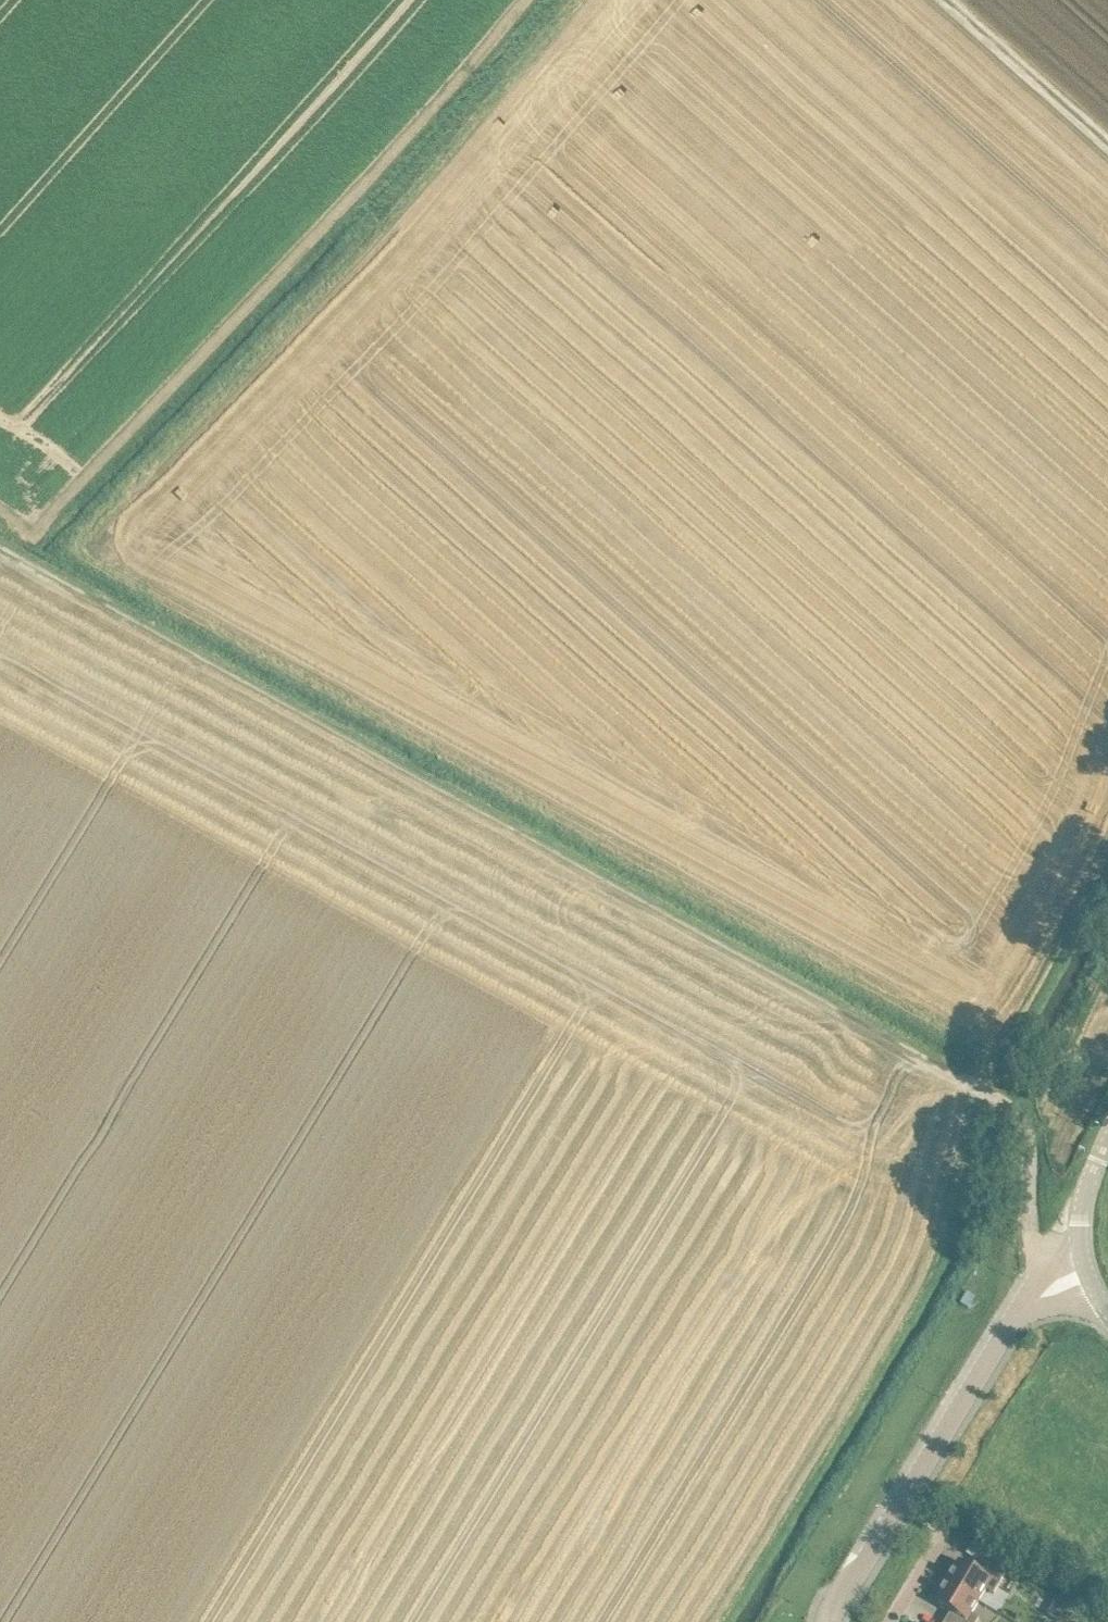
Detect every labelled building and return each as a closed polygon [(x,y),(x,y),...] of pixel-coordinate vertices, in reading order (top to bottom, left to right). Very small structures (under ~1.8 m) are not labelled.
[(1005,1576),(982,1562),(975,1572),(959,1563),(947,1583),(979,1602),(986,1590),(994,1595),(1005,1576)] [(979,1620),(971,1615),(979,1602),(947,1583),(935,1604),(950,1614),(945,1621),(978,1621),(979,1620)]
